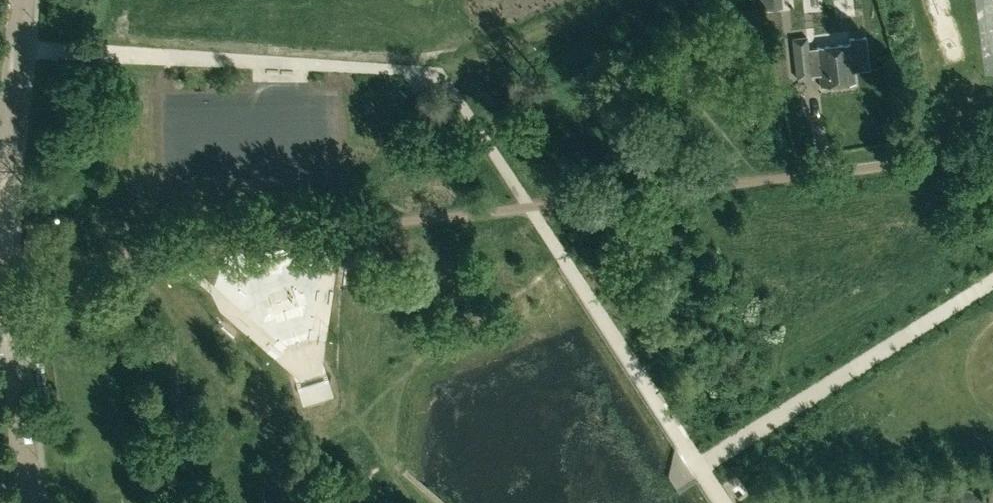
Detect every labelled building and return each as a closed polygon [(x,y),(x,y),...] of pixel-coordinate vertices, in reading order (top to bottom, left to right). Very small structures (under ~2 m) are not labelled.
[(781,0),(759,0),(759,9),(782,7),(781,0)] [(869,68),(865,34),(848,36),(848,41),(816,45),(816,46),(807,47),(806,35),(792,37),(797,76),(811,74),(810,70),(819,69),(820,84),(854,80),(852,70),(869,68)]
